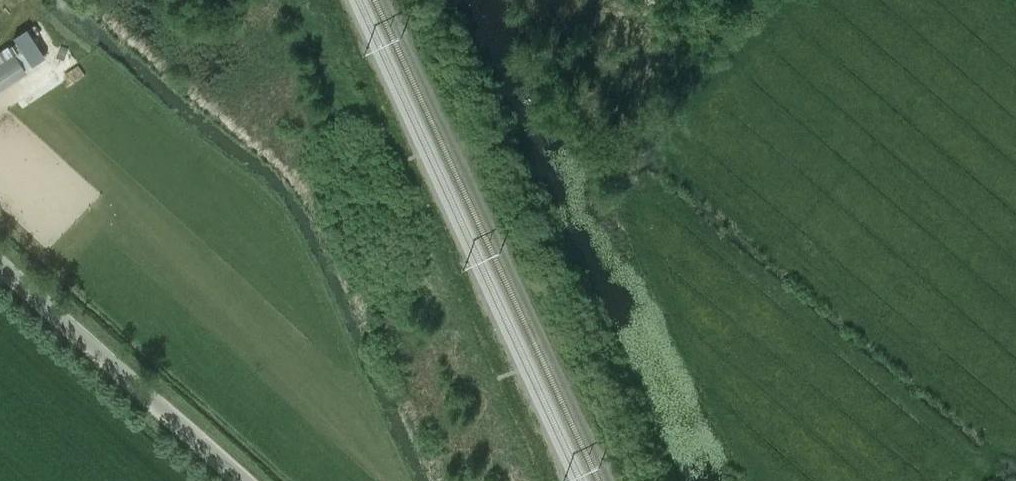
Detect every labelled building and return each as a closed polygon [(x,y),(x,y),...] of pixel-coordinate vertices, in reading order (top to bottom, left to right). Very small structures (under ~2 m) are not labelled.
[(25,69),(15,53),(0,63),(0,86),(25,69)]
